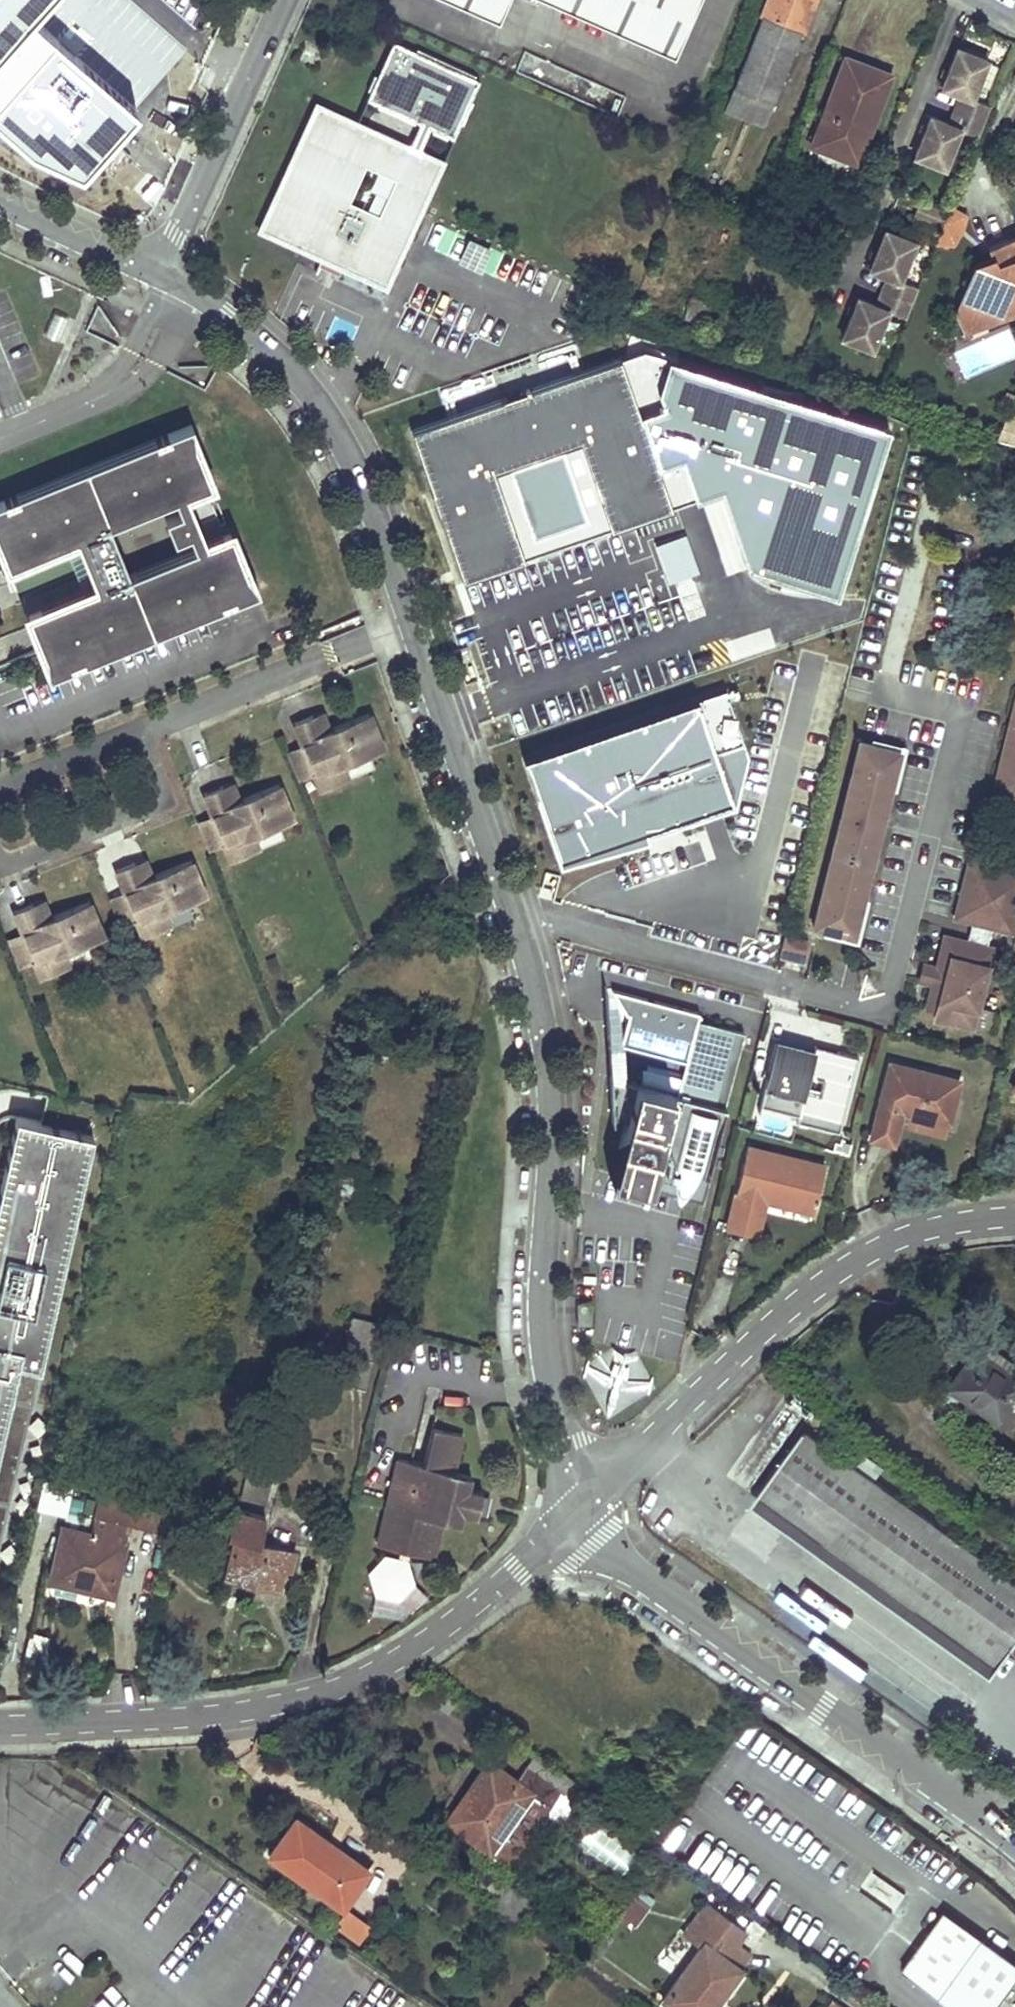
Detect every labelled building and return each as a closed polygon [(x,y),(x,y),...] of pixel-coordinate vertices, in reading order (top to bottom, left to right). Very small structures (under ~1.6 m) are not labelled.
[(498,22),(508,0),(448,0),(498,22)] [(672,56),(696,0),(545,0),(672,56)] [(772,102),(813,0),(766,0),(733,87),(772,102)] [(40,157),(55,141),(49,135),(72,109),(79,115),(94,98),(41,51),(39,52),(0,17),(0,121),(40,157)] [(972,51),(958,46),(942,85),(960,93),(955,107),(986,119),(991,104),(973,96),(987,58),(972,51)] [(479,84),(396,47),(371,104),(420,126),(432,131),(453,141),(479,84)] [(845,58),(811,144),(850,159),(862,130),(867,132),(888,75),(866,66),(845,58)] [(772,102),(733,87),(724,109),(764,124),(772,102)] [(312,103),(255,229),(316,256),(309,272),(312,274),(319,258),(381,286),(438,160),(423,153),(432,131),(420,126),(410,147),(312,103)] [(986,119),(955,107),(949,121),(931,114),(915,153),(945,165),(960,127),(979,134),(986,119)] [(72,109),(49,135),(55,141),(79,115),(72,109)] [(862,130),(850,159),(855,161),(867,132),(862,130)] [(1005,179),(1014,184),(1014,166),(1012,165),(1005,179)] [(943,224),(949,209),(919,197),(914,212),(943,224)] [(970,217),(954,210),(938,245),(954,253),(970,217)] [(915,239),(885,227),(869,267),(888,274),(882,288),(913,300),(919,286),(900,278),(915,239)] [(1014,311),(1014,235),(987,247),(990,255),(993,262),(978,269),(970,289),(986,323),(1014,311)] [(993,262),(990,255),(973,263),(954,309),(965,333),(986,323),(970,289),(978,269),(993,262)] [(913,300),(882,288),(877,303),(858,295),(842,335),(872,347),(888,308),(907,316),(913,300)] [(711,306),(693,300),(685,319),(703,326),(711,306)] [(48,333),(67,338),(73,319),(53,314),(48,333)] [(953,351),(965,378),(1014,357),(1014,343),(1008,327),(953,351)] [(408,429),(460,580),(522,559),(492,470),(577,441),(608,530),(670,509),(618,358),(408,429)] [(1010,414),(999,444),(1014,450),(1014,415),(1010,414)] [(41,675),(256,589),(244,573),(228,532),(204,542),(184,493),(209,483),(192,442),(190,422),(0,499),(0,559),(3,566),(71,538),(90,587),(22,614),(39,655),(41,675)] [(836,424),(825,428),(835,459),(847,455),(836,424)] [(740,689),(589,744),(615,831),(760,778),(740,689)] [(321,710),(311,714),(318,732),(328,728),(321,710)] [(320,789),(338,782),(333,768),(366,755),(382,748),(367,712),(328,728),(318,732),(311,714),(292,722),(301,743),(313,773),(320,789)] [(1003,755),(1014,758),(1014,729),(1010,728),(1003,755)] [(860,741),(853,770),(892,779),(899,750),(860,741)] [(301,743),(286,749),(298,779),(313,773),(301,743)] [(366,755),(333,768),(338,782),(371,768),(366,755)] [(1001,764),(1014,768),(1014,758),(1003,755),(1001,764)] [(994,792),(1014,797),(1014,768),(1001,764),(994,792)] [(853,770),(851,779),(889,789),(892,779),(853,770)] [(851,779),(842,812),(881,821),(889,789),(851,779)] [(231,781),(221,785),(229,803),(238,799),(231,781)] [(211,814),(223,844),(229,860),(248,852),(243,839),(276,826),(292,820),(277,783),(238,799),(229,803),(221,785),(202,792),(211,814)] [(842,812),(840,820),(879,830),(881,821),(842,812)] [(211,814),(196,820),(208,850),(223,844),(211,814)] [(840,820),(833,852),(871,861),(879,830),(840,820)] [(276,826),(243,839),(248,852),(281,839),(276,826)] [(968,845),(953,920),(1014,932),(1014,854),(968,845)] [(833,852),(830,862),(869,872),(871,861),(833,852)] [(143,857),(133,861),(141,879),(151,875),(143,857)] [(155,915),(188,901),(204,895),(189,859),(151,875),(141,879),(133,861),(115,868),(123,889),(136,920),(142,936),(160,928),(155,915)] [(830,862),(824,891),(862,900),(869,872),(830,862)] [(123,889),(108,895),(121,926),(136,920),(123,889)] [(824,891),(821,899),(860,909),(862,900),(824,891)] [(42,898),(32,902),(39,920),(49,916),(42,898)] [(821,899),(814,929),(853,938),(860,909),(821,899)] [(59,970),(53,956),(86,943),(103,936),(88,900),(49,916),(39,920),(32,902),(13,910),(22,931),(34,961),(40,977),(59,970)] [(188,901),(155,915),(160,928),(193,915),(188,901)] [(22,931),(7,937),(19,967),(34,961),(22,931)] [(924,1011),(936,1014),(954,939),(942,935),(924,1011)] [(980,945),(954,939),(936,1014),(935,1020),(971,1029),(993,940),(982,937),(980,945)] [(803,964),(808,945),(784,939),(779,959),(803,964)] [(86,943),(53,956),(59,970),(92,956),(86,943)] [(724,1105),(744,1031),(708,1021),(705,1031),(695,1028),(698,1018),(699,1012),(612,989),(626,1011),(628,1012),(634,1013),(631,1022),(626,1021),(620,1042),(686,1059),(684,1066),(682,1073),(647,1063),(642,1082),(675,1091),(688,1094),(688,1095),(724,1105)] [(705,1031),(708,1021),(698,1018),(695,1028),(705,1031)] [(775,1044),(759,1106),(797,1115),(796,1121),(839,1132),(858,1057),(838,1052),(837,1056),(814,1050),(810,1063),(802,1061),(804,1051),(775,1044)] [(890,1062),(872,1137),(893,1143),(902,1111),(947,1122),(958,1080),(890,1062)] [(675,1091),(642,1082),(609,1073),(613,1120),(625,1124),(610,1174),(650,1185),(675,1091)] [(0,1495),(30,1371),(52,1371),(106,1144),(22,1124),(0,1220),(0,1495)] [(748,1144),(726,1225),(755,1233),(764,1197),(812,1210),(825,1164),(748,1144)] [(381,1325),(353,1318),(345,1352),(354,1355),(346,1384),(365,1389),(381,1325)] [(998,1421),(1014,1396),(1014,1376),(975,1348),(963,1365),(949,1386),(998,1421)] [(422,1465),(397,1459),(376,1545),(430,1558),(439,1521),(458,1526),(460,1515),(475,1519),(481,1493),(466,1490),(470,1477),(451,1472),(461,1434),(431,1427),(422,1465)] [(999,1666),(1014,1644),(1014,1579),(807,1430),(775,1474),(760,1495),(999,1666)] [(236,1538),(227,1577),(279,1589),(283,1568),(291,1570),(295,1552),(259,1543),(278,1461),(250,1454),(231,1537),(236,1538)] [(35,1509),(64,1517),(70,1492),(42,1484),(35,1509)] [(91,1532),(64,1526),(53,1572),(92,1581),(91,1588),(114,1593),(128,1524),(134,1497),(101,1490),(91,1532)] [(167,1505),(134,1497),(128,1524),(161,1531),(167,1505)] [(406,1554),(364,1563),(373,1604),(415,1595),(406,1554)] [(91,1588),(92,1581),(53,1572),(52,1579),(91,1588)] [(30,1632),(25,1654),(42,1657),(47,1636),(30,1632)] [(469,1791),(474,1794),(455,1820),(486,1843),(483,1847),(490,1851),(522,1809),(533,1793),(551,1806),(561,1793),(526,1768),(518,1780),(490,1761),(469,1791)] [(474,1794),(469,1791),(447,1819),(483,1847),(486,1843),(455,1820),(474,1794)] [(533,1793),(522,1809),(540,1822),(551,1806),(533,1793)] [(270,1854),(342,1906),(368,1869),(296,1818),(270,1854)] [(590,1827),(578,1850),(631,1875),(642,1852),(590,1827)] [(674,2006),(715,2006),(742,1970),(740,1969),(751,1955),(738,1945),(746,1933),(706,1903),(685,1933),(703,1946),(664,2000),(674,2006)] [(370,1923),(350,1909),(340,1924),(360,1938),(370,1923)] [(906,1969),(959,2006),(1003,2006),(1004,2005),(1014,1991),(1014,1958),(950,1910),(906,1969)] [(451,1975),(455,1969),(446,1962),(442,1969),(451,1975)] [(831,1998),(824,2006),(843,2006),(838,2003),(831,1998)]
